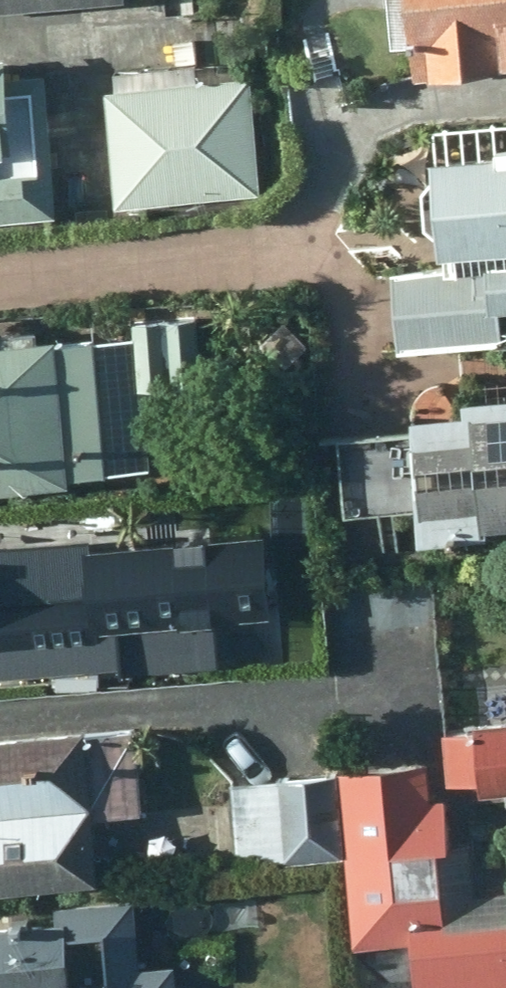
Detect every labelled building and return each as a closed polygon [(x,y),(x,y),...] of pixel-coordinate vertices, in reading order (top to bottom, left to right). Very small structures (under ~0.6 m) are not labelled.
[(402,43),(421,41),(424,72),(505,62),(505,0),(398,0),(402,43)] [(59,216),(47,70),(13,73),(11,54),(0,55),(0,220),(59,216)] [(253,77),(111,87),(121,202),(260,193),(253,77)] [(505,303),(505,147),(439,153),(441,174),(427,187),(430,221),(446,234),(448,274),(396,276),(400,347),(505,341),(505,328),(504,303),(505,303)] [(139,321),(144,389),(206,383),(201,315),(139,321)] [(0,344),(0,492),(75,486),(74,475),(149,469),(137,333),(61,339),(0,344)] [(469,395),(470,409),(469,409),(462,410),(419,412),(418,414),(424,495),(427,538),(488,533),(494,533),(493,524),(505,523),(505,392),(469,395)] [(31,673),(136,626),(144,645),(201,621),(169,546),(128,565),(108,517),(0,565),(0,679),(31,673)] [(487,785),(505,783),(505,709),(482,711),(484,730),(447,734),(452,781),(486,777),(487,785)] [(90,729),(0,736),(0,891),(103,883),(97,817),(146,814),(138,731),(90,734),(90,729)] [(345,773),(361,945),(417,940),(421,987),(505,987),(505,890),(476,893),(474,842),(455,845),(451,799),(435,800),(431,765),(345,773)] [(241,863),(347,859),(342,773),(285,777),(287,805),(238,808),(241,863)] [(178,961),(113,966),(109,903),(61,907),(62,920),(0,925),(0,987),(179,987),(178,961)]
